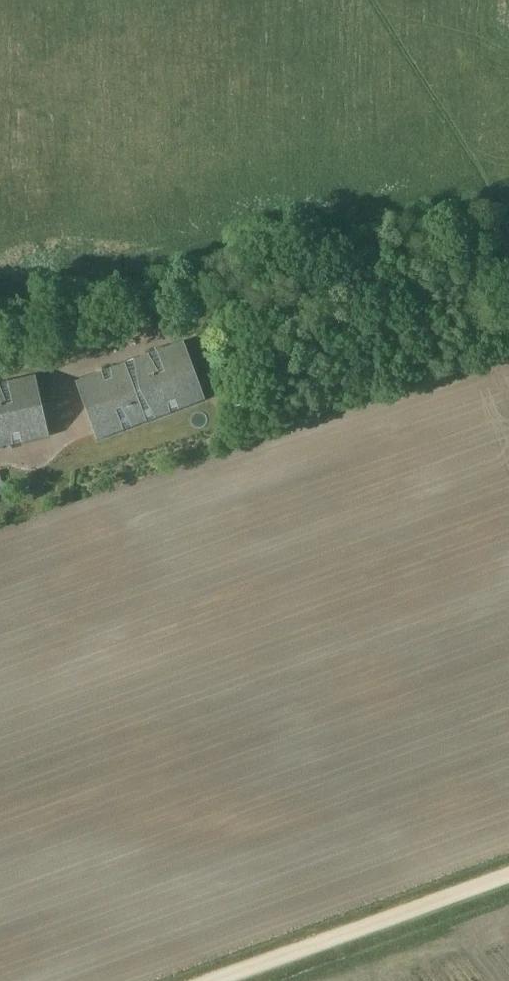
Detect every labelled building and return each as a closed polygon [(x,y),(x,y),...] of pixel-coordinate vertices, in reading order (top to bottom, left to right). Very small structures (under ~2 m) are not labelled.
[(200,400),(179,343),(79,381),(100,437),(200,400)] [(45,436),(31,376),(0,383),(0,446),(45,436)]
